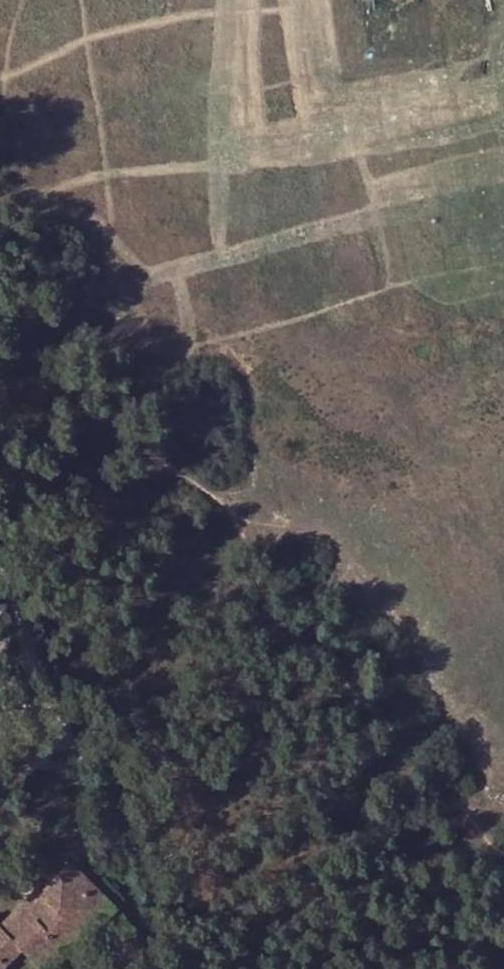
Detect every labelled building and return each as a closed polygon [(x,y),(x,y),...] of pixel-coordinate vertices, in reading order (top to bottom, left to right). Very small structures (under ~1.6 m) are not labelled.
[(68,956),(60,948),(98,911),(83,897),(92,889),(69,867),(42,895),(37,890),(0,926),(0,968),(2,968),(21,951),(39,968),(55,968),(68,956)] [(60,948),(68,956),(114,910),(92,889),(83,897),(98,911),(60,948)]
